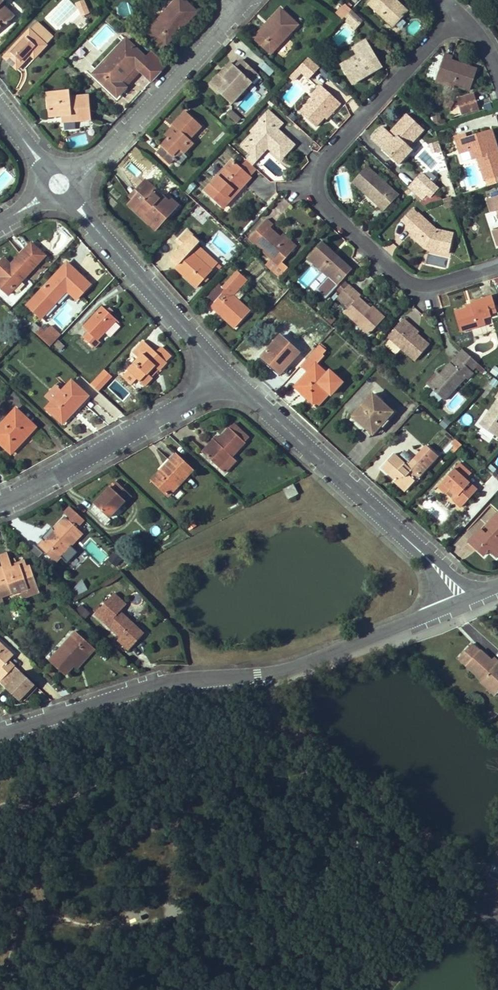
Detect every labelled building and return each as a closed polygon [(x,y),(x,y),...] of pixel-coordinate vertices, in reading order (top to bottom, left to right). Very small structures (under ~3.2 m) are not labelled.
[(5,0),(0,0),(0,21),(1,20),(7,25),(15,17),(2,4),(5,0)] [(57,32),(80,12),(69,0),(63,0),(44,17),(57,32)] [(90,15),(84,0),(78,3),(84,17),(90,15)] [(164,13),(160,17),(149,29),(150,29),(143,37),(159,51),(196,12),(183,0),(177,0),(164,13)] [(369,6),(394,29),(409,13),(395,0),(374,0),(369,6)] [(343,21),(344,19),(352,11),(346,6),(336,17),(343,21)] [(280,10),(270,20),(266,25),(254,38),(270,54),(297,25),(280,10)] [(356,30),(363,22),(352,11),(344,19),(356,30)] [(54,38),(37,22),(4,58),(17,70),(30,56),(34,59),(54,38)] [(104,78),(101,82),(116,97),(141,71),(150,81),(164,66),(151,52),(145,59),(125,40),(96,70),(104,78)] [(358,56),(342,66),(353,85),(382,68),(367,42),(354,49),(358,56)] [(438,80),(457,87),(472,92),(479,70),(454,62),(455,58),(446,55),(438,80)] [(314,76),(320,69),(308,58),(302,65),(314,76)] [(252,83),(246,77),(253,70),(242,60),(235,68),(229,75),(230,77),(227,80),(221,74),(210,85),(231,105),(252,83)] [(258,67),(269,75),(273,70),(262,61),(258,67)] [(235,68),(230,63),(221,74),(227,80),(230,77),(229,75),(235,68)] [(302,65),(289,78),(294,82),(302,74),(309,80),(314,76),(302,65)] [(104,78),(96,70),(92,74),(101,82),(104,78)] [(246,77),(252,83),(259,76),(253,70),(246,77)] [(457,87),(438,80),(437,84),(455,90),(457,87)] [(310,97),(313,99),(324,88),(321,85),(310,97)] [(336,111),(342,104),(324,88),(313,99),(300,113),(316,127),(325,118),(333,109),(336,111)] [(63,115),(69,114),(69,122),(90,120),(88,96),(67,98),(66,92),(47,94),(49,116),(63,115)] [(459,109),(476,103),(474,96),(457,102),(459,109)] [(476,103),(459,109),(462,118),(480,113),(476,103)] [(325,118),(327,121),(336,111),(333,109),(325,118)] [(231,111),(227,115),(234,122),(238,118),(231,111)] [(281,160),(293,145),(277,130),(282,124),(269,111),(261,120),(267,126),(257,137),(254,134),(244,146),(252,153),(257,158),(267,147),(281,160)] [(177,135),(174,132),(168,138),(161,146),(163,148),(158,153),(169,164),(173,159),(170,157),(178,148),(184,153),(193,143),(189,139),(201,126),(186,112),(173,125),(179,131),(177,135)] [(397,140),(394,138),(383,151),(400,166),(413,152),(410,149),(425,132),(407,116),(395,129),(397,130),(402,134),(397,140)] [(267,126),(261,120),(250,131),(254,134),(257,137),(267,126)] [(179,131),(173,125),(164,135),(168,138),(174,132),(177,135),(179,131)] [(384,129),(373,141),(383,151),(394,138),(397,140),(402,134),(397,130),(392,136),(384,129)] [(497,152),(497,150),(492,132),(487,133),(493,153),(497,152)] [(497,176),(497,152),(493,153),(487,133),(467,139),(466,135),(456,138),(461,154),(471,152),(473,160),(478,159),(484,180),(486,180),(497,176)] [(174,158),(177,160),(184,153),(178,148),(170,157),(173,159),(174,158)] [(251,166),(257,158),(252,153),(245,161),(251,166)] [(226,197),(232,190),(236,193),(250,178),(239,168),(232,161),(205,190),(223,207),(229,200),(226,197)] [(239,168),(250,178),(256,171),(251,166),(245,161),(239,168)] [(381,203),(378,206),(385,213),(399,197),(367,168),(353,182),(366,193),(367,191),(381,203)] [(486,180),(488,188),(497,185),(497,177),(497,176),(486,180)] [(414,183),(427,195),(431,190),(418,179),(414,183)] [(152,222),(159,228),(179,207),(171,200),(169,202),(162,196),(158,199),(153,194),(156,190),(145,180),(141,185),(144,187),(132,200),(127,205),(149,225),(152,222)] [(414,183),(409,190),(412,193),(421,201),(427,195),(414,183)] [(144,187),(141,185),(129,198),(132,200),(144,187)] [(158,199),(162,196),(156,190),(153,194),(158,199)] [(226,197),(229,200),(236,193),(232,190),(226,197)] [(381,203),(367,191),(366,193),(364,195),(378,206),(381,203)] [(487,201),(491,215),(496,213),(497,218),(497,198),(487,201)] [(446,210),(454,208),(451,199),(444,201),(446,210)] [(408,227),(419,215),(413,210),(402,222),(408,227)] [(419,215),(408,227),(414,232),(422,239),(419,243),(428,250),(449,255),(453,236),(437,232),(419,215)] [(278,266),(293,250),(279,237),(269,228),(272,225),(266,219),(248,238),(278,266)] [(149,225),(156,231),(159,228),(152,222),(149,225)] [(419,243),(422,239),(414,232),(411,235),(419,243)] [(279,237),(293,250),(296,247),(282,234),(279,237)] [(192,236),(172,259),(179,266),(175,270),(196,288),(218,264),(197,245),(199,242),(192,236)] [(31,243),(11,264),(7,267),(1,262),(0,263),(0,287),(9,295),(45,256),(31,243)] [(321,243),(307,258),(328,277),(316,289),(325,298),(337,285),(351,270),(321,243)] [(7,267),(11,264),(4,258),(1,262),(7,267)] [(41,318),(67,291),(76,299),(91,284),(67,262),(27,305),(41,318)] [(306,287),(315,278),(308,270),(299,279),(306,287)] [(247,281),(237,273),(224,288),(227,290),(211,308),(217,314),(219,312),(227,319),(226,320),(235,328),(250,312),(239,301),(244,295),(238,291),(247,281)] [(348,285),(344,282),(340,286),(344,290),(348,285)] [(360,296),(348,285),(336,298),(347,308),(344,313),(367,335),(382,320),(370,309),(358,298),(360,296)] [(471,308),(454,313),(460,333),(485,326),(484,320),(491,318),(490,315),(496,313),(491,297),(470,303),(471,308)] [(101,342),(99,340),(117,321),(102,307),(83,326),(88,332),(84,336),(95,348),(101,342)] [(370,309),(382,320),(384,318),(372,307),(370,309)] [(387,337),(415,361),(429,345),(417,335),(415,337),(407,330),(410,326),(403,319),(387,337)] [(49,347),(60,335),(49,325),(46,327),(43,324),(39,328),(33,323),(29,328),(49,347)] [(417,335),(418,333),(410,326),(407,330),(415,337),(417,335)] [(271,362),(283,372),(298,354),(280,338),(262,357),(269,364),(271,362)] [(155,366),(160,371),(167,364),(156,354),(144,342),(133,353),(139,359),(133,366),(123,376),(131,384),(137,379),(145,387),(153,379),(148,374),(155,366)] [(326,352),(319,345),(315,350),(322,356),(326,352)] [(156,354),(167,364),(173,357),(169,353),(163,347),(156,354)] [(323,357),(322,356),(315,350),(300,366),(308,373),(295,388),(317,408),(329,394),(331,396),(342,383),(330,372),(327,375),(316,365),(323,357)] [(429,387),(444,401),(465,377),(471,371),(478,365),(463,350),(457,357),(459,359),(452,366),(450,364),(439,376),(429,387)] [(133,353),(127,360),(133,366),(139,359),(133,353)] [(459,359),(457,357),(450,364),(452,366),(459,359)] [(271,362),(269,364),(280,374),(283,372),(271,362)] [(471,371),(465,377),(468,380),(474,373),(471,371)] [(436,373),(426,385),(429,387),(439,376),(436,373)] [(72,408),(75,411),(88,396),(72,380),(61,391),(51,402),(45,409),(59,422),(72,408)] [(45,397),(51,402),(61,391),(56,386),(45,397)] [(95,392),(90,398),(114,415),(118,409),(95,392)] [(494,398),(497,400),(481,426),(497,437),(497,435),(497,392),(494,398)] [(392,413),(372,395),(352,417),(366,429),(368,427),(374,433),(392,413)] [(59,422),(62,425),(75,411),(72,408),(59,422)] [(11,453),(35,427),(16,409),(0,425),(0,443),(11,453)] [(229,428),(244,443),(248,439),(233,424),(229,428)] [(244,443),(229,428),(220,438),(217,442),(214,440),(202,452),(215,465),(226,452),(229,455),(231,457),(244,443)] [(420,455),(431,465),(438,458),(426,448),(420,455)] [(215,465),(218,467),(229,455),(226,452),(215,465)] [(176,454),(166,464),(162,469),(152,480),(168,496),(192,470),(176,454)] [(406,494),(426,471),(415,461),(409,468),(394,455),(382,468),(396,481),(394,483),(406,494)] [(415,461),(426,471),(431,465),(420,455),(415,461)] [(458,498),(454,502),(462,509),(477,493),(466,482),(471,476),(459,465),(439,488),(447,496),(452,491),(458,498)] [(105,525),(111,519),(109,517),(122,502),(123,504),(131,495),(115,481),(88,509),(105,525)] [(284,489),(289,498),(298,493),(293,484),(284,489)] [(452,491),(447,496),(454,502),(458,498),(452,491)] [(490,505),(479,518),(485,523),(497,511),(490,505)] [(478,552),(484,558),(490,551),(497,558),(497,516),(487,529),(491,533),(487,537),(481,532),(475,539),(483,545),(478,552)] [(44,540),(39,546),(55,561),(71,544),(82,533),(65,517),(44,540)] [(36,543),(39,546),(44,540),(42,538),(36,543)] [(483,545),(475,539),(470,545),(478,552),(483,545)] [(58,564),(74,547),(71,544),(55,561),(58,564)] [(11,593),(21,590),(24,598),(35,595),(32,586),(36,585),(29,566),(27,567),(25,561),(11,565),(7,553),(0,555),(0,560),(2,567),(0,568),(0,593),(10,590),(11,593)] [(3,602),(1,597),(11,593),(10,590),(0,593),(0,603),(3,602)] [(118,640),(128,650),(143,634),(120,612),(126,605),(114,594),(95,614),(120,638),(118,640)] [(86,652),(89,655),(94,649),(76,632),(49,661),(64,675),(72,667),(86,652)] [(0,682),(12,669),(6,663),(13,655),(0,643),(0,682)] [(459,658),(466,665),(480,651),(472,644),(459,658)] [(496,665),(491,661),(480,651),(466,665),(483,680),(486,678),(497,689),(497,664),(496,665)] [(72,667),(76,669),(89,655),(86,652),(72,667)] [(495,695),(497,692),(497,689),(486,678),(483,680),(481,682),(495,695)]
